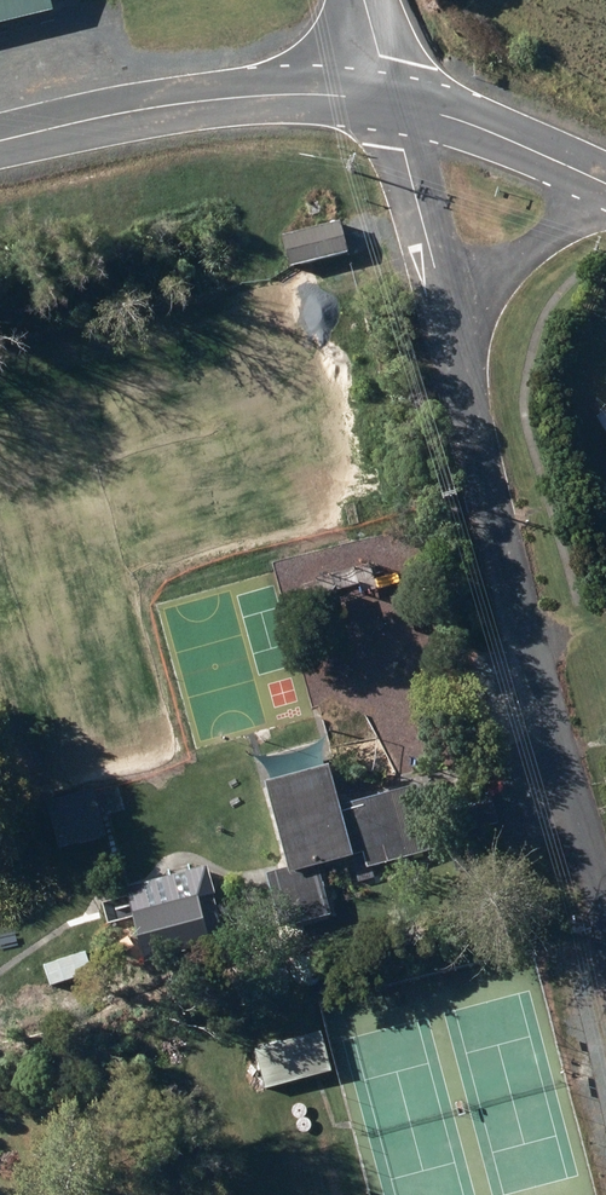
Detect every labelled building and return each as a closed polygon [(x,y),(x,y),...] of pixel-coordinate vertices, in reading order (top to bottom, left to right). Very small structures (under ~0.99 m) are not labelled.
[(50,10),(48,0),(0,0),(0,24),(50,10)] [(337,223),(278,236),(284,265),(344,252),(337,223)] [(591,413),(605,437),(605,404),(591,413)] [(271,789),(293,874),(268,881),(282,934),(330,922),(318,873),(365,861),(369,874),(435,857),(416,787),(343,806),(334,773),(271,789)] [(214,898),(133,920),(144,966),(223,947),(214,898)] [(84,950),(41,963),(48,986),(91,973),(84,950)] [(288,1042),(255,1051),(266,1090),(298,1081),(288,1042)]
